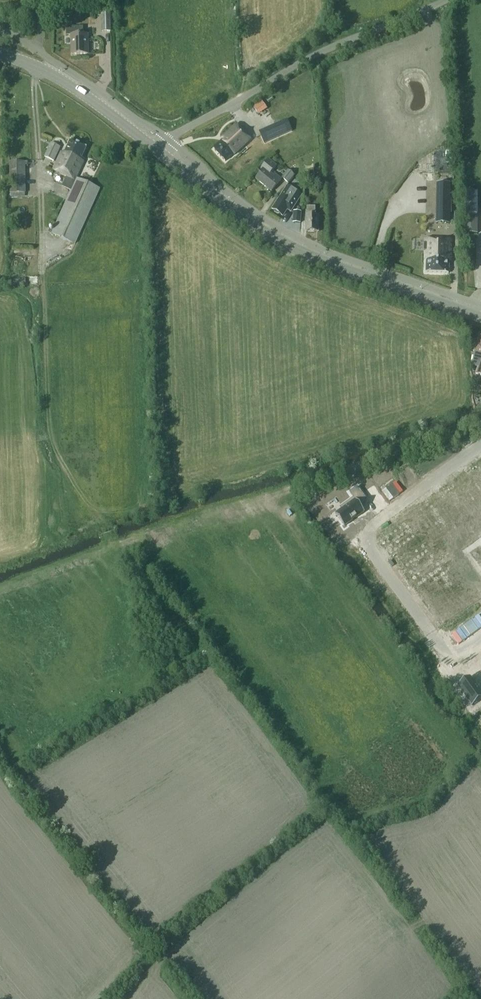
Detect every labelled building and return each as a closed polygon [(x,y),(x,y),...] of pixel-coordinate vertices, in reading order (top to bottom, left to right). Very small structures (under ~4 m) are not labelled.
[(101,13),(101,31),(111,31),(111,13),(101,13)] [(66,27),(67,36),(71,36),(71,47),(73,47),(73,55),(87,54),(87,47),(88,47),(88,35),(84,35),(83,27),(66,27)] [(277,140),(302,125),(297,117),(279,128),(276,124),(269,128),(277,140)] [(225,119),(207,129),(210,134),(228,123),(225,119)] [(224,140),(214,149),(225,161),(231,156),(231,157),(234,155),(251,139),(237,124),(222,138),(224,140)] [(264,143),(270,141),(266,132),(260,134),(264,143)] [(52,233),(75,244),(100,189),(76,178),(85,159),(82,158),(87,147),(71,140),(65,153),(62,151),(53,170),(67,177),(62,186),(71,191),(52,233)] [(51,143),(44,157),(54,161),(61,147),(51,143)] [(261,169),(262,171),(256,179),(271,191),(281,180),(275,175),(274,176),(270,173),(276,166),(268,160),(261,169)] [(10,162),(10,193),(26,193),(25,162),(10,162)] [(288,183),(295,175),(288,170),(282,178),(288,183)] [(438,214),(438,223),(438,224),(439,224),(445,223),(451,223),(451,213),(450,183),(437,184),(438,214)] [(279,201),(273,210),(275,212),(276,213),(277,214),(279,214),(283,216),(288,208),(292,211),(299,198),(300,194),(287,186),(285,190),(278,200),(279,201)] [(478,215),(478,191),(466,191),(465,214),(466,214),(478,215)] [(307,214),(307,232),(318,232),(318,229),(318,214),(315,214),(316,206),(307,206),(307,214)] [(478,233),(478,215),(466,214),(466,233),(478,233)] [(451,239),(425,238),(425,243),(424,243),(424,251),(425,251),(425,260),(426,260),(426,273),(449,273),(449,261),(451,261),(451,239)] [(472,364),(478,366),(475,373),(480,375),(480,336),(479,336),(474,352),(475,352),(472,364)] [(472,479),(480,491),(480,472),(472,479)] [(354,498),(340,508),(341,509),(335,514),(344,526),(365,512),(360,505),(367,500),(357,486),(350,492),(354,498)] [(440,499),(431,505),(444,524),(453,517),(440,499)] [(405,566),(412,575),(430,562),(423,552),(405,566)] [(430,562),(412,575),(419,584),(437,571),(430,562)] [(454,594),(447,585),(429,598),(435,607),(454,594)] [(457,685),(472,705),(480,698),(480,693),(469,677),(457,685)]
